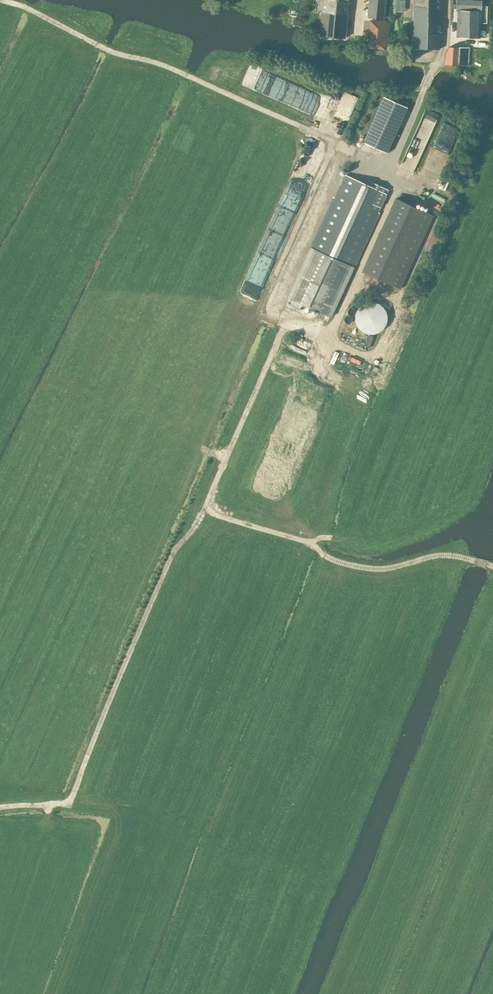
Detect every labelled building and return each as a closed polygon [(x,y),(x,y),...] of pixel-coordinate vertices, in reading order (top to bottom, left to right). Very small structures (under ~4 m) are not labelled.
[(348,1),(337,0),(335,0),(334,10),(322,9),(320,34),(344,37),(348,1)] [(322,9),(334,10),(335,0),(323,0),(322,9)] [(368,17),(383,18),(384,0),(369,0),(368,17)] [(413,48),(439,49),(441,0),(414,0),(413,48)] [(456,9),(459,10),(458,36),(477,37),(478,22),(486,23),(487,6),(481,6),(481,0),(457,0),(456,9)] [(369,20),(366,48),(386,50),(389,22),(369,20)] [(457,64),(458,46),(446,46),(445,64),(457,64)] [(469,47),(458,46),(457,64),(468,65),(469,47)] [(407,107),(384,96),(363,142),(387,153),(407,107)] [(291,297),(333,315),(387,191),(368,183),(366,186),(344,177),(291,297)] [(364,273),(401,289),(433,215),(396,199),(364,273)] [(358,317),(358,318),(358,320),(358,321),(358,322),(358,324),(359,325),(360,326),(360,327),(361,328),(362,329),(363,330),(364,331),(365,332),(366,332),(368,333),(369,333),(370,334),(372,334),(373,334),(375,334),(377,333),(378,333),(379,332),(382,331),(383,330),(384,329),(385,328),(385,327),(386,326),(387,325),(387,324),(388,322),(388,321),(388,320),(388,318),(388,317),(388,316),(388,315),(387,313),(387,312),(386,311),(385,310),(385,309),(384,308),(383,307),(382,306),(380,305),(379,305),(378,304),(377,304),(375,303),(374,303),(373,303),(371,303),(370,303),(369,304),(368,304),(366,305),(365,305),(364,306),(363,307),(362,308),(361,309),(360,310),(360,311),(359,312),(358,313),(358,315),(358,316),(358,317)]
